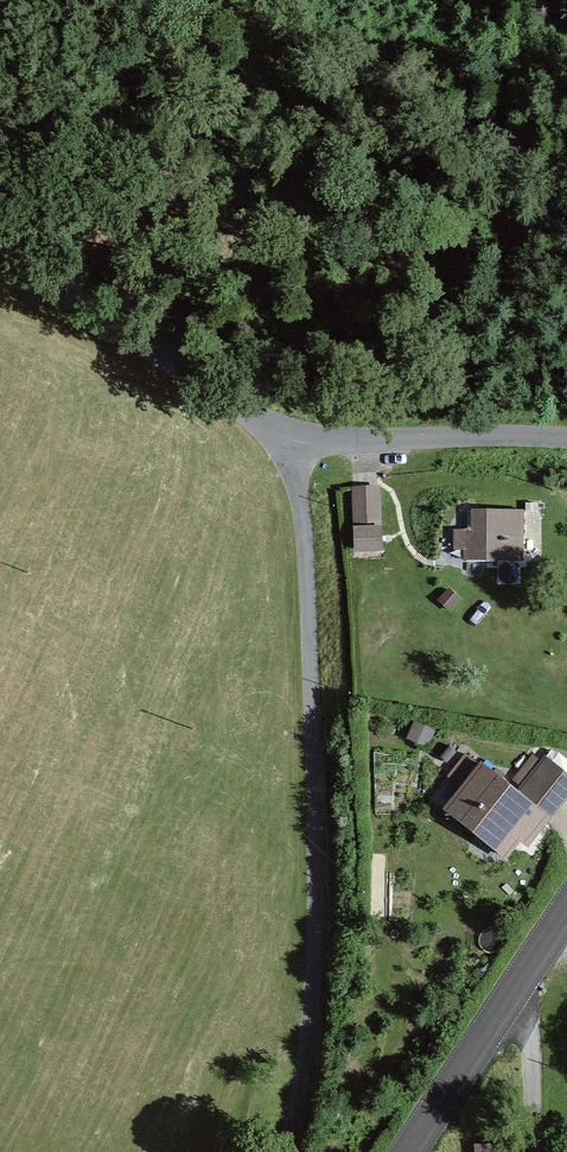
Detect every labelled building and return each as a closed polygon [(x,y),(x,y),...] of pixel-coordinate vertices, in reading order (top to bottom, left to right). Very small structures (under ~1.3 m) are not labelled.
[(383,551),(382,484),(351,484),(352,551),(383,551)] [(471,543),(453,542),(452,571),(522,571),(522,520),(471,520),(471,543)] [(477,773),(435,827),(503,881),(566,800),(566,788),(541,768),(513,802),(477,773)]
